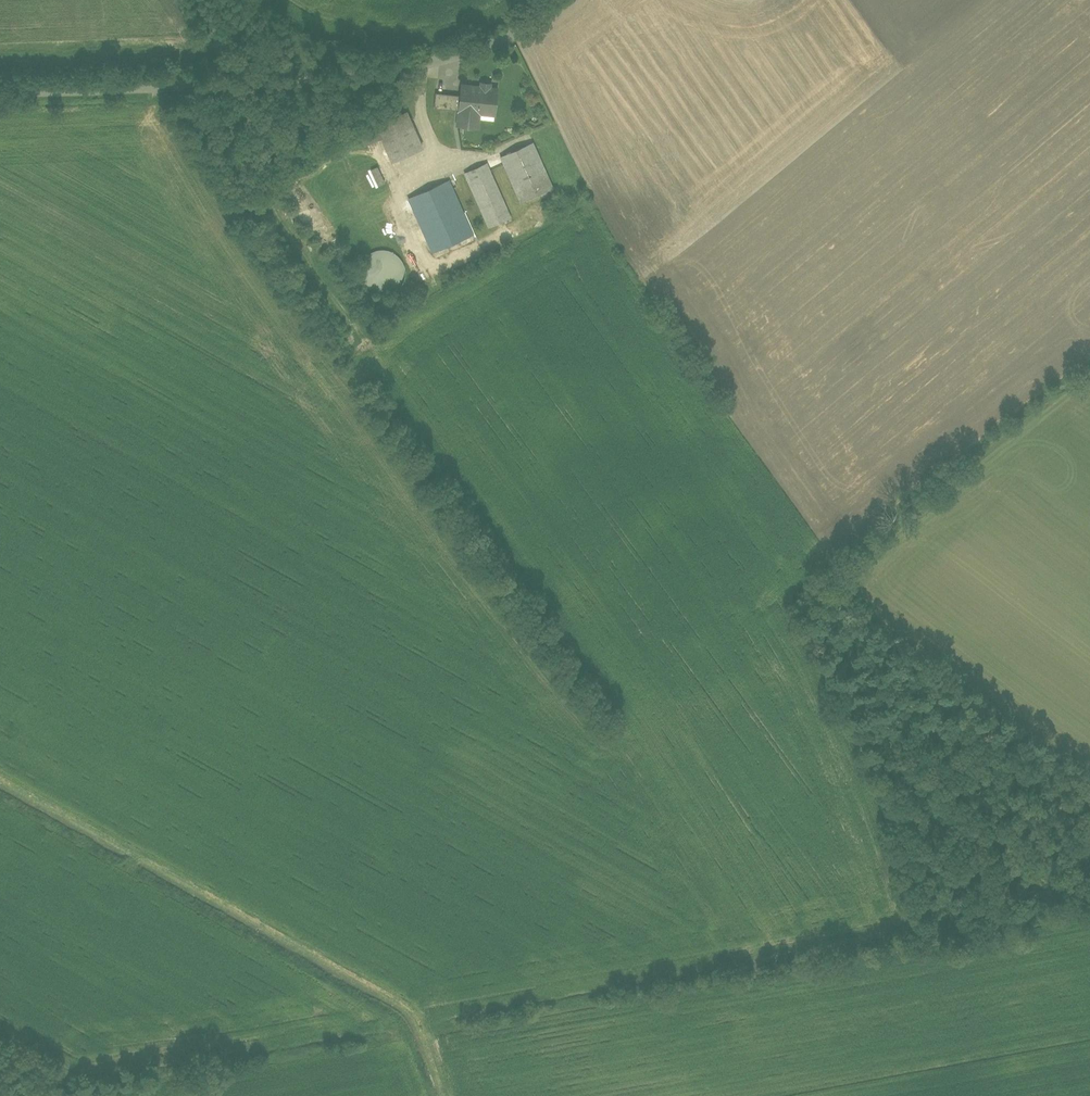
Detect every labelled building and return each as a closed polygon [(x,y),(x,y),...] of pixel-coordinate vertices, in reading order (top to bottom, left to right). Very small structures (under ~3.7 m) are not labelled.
[(498,118),(499,85),(466,84),(466,92),(444,91),(443,109),(459,109),(458,128),(480,129),(481,117),(498,118)] [(411,103),(382,115),(399,158),(429,146),(411,103)] [(537,141),(504,156),(524,199),(557,184),(537,141)] [(491,162),(468,172),(491,226),(514,217),(491,162)] [(455,180),(412,198),(434,251),(477,233),(455,180)]
